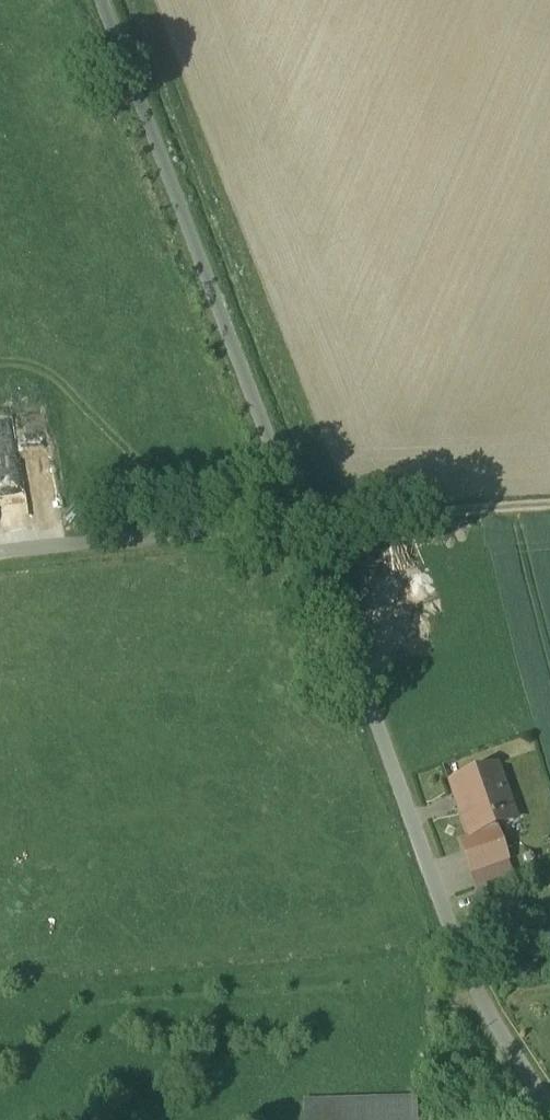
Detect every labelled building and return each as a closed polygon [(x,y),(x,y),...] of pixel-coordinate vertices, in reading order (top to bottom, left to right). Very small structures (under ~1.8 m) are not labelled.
[(495,767),(452,782),(475,847),(498,838),(492,822),(512,815),(495,767)] [(475,847),(464,850),(472,872),(506,860),(498,838),(475,847)] [(508,862),(480,872),(485,884),(512,875),(508,862)] [(303,1119),(418,1119),(417,1099),(303,1102),(303,1119)]
